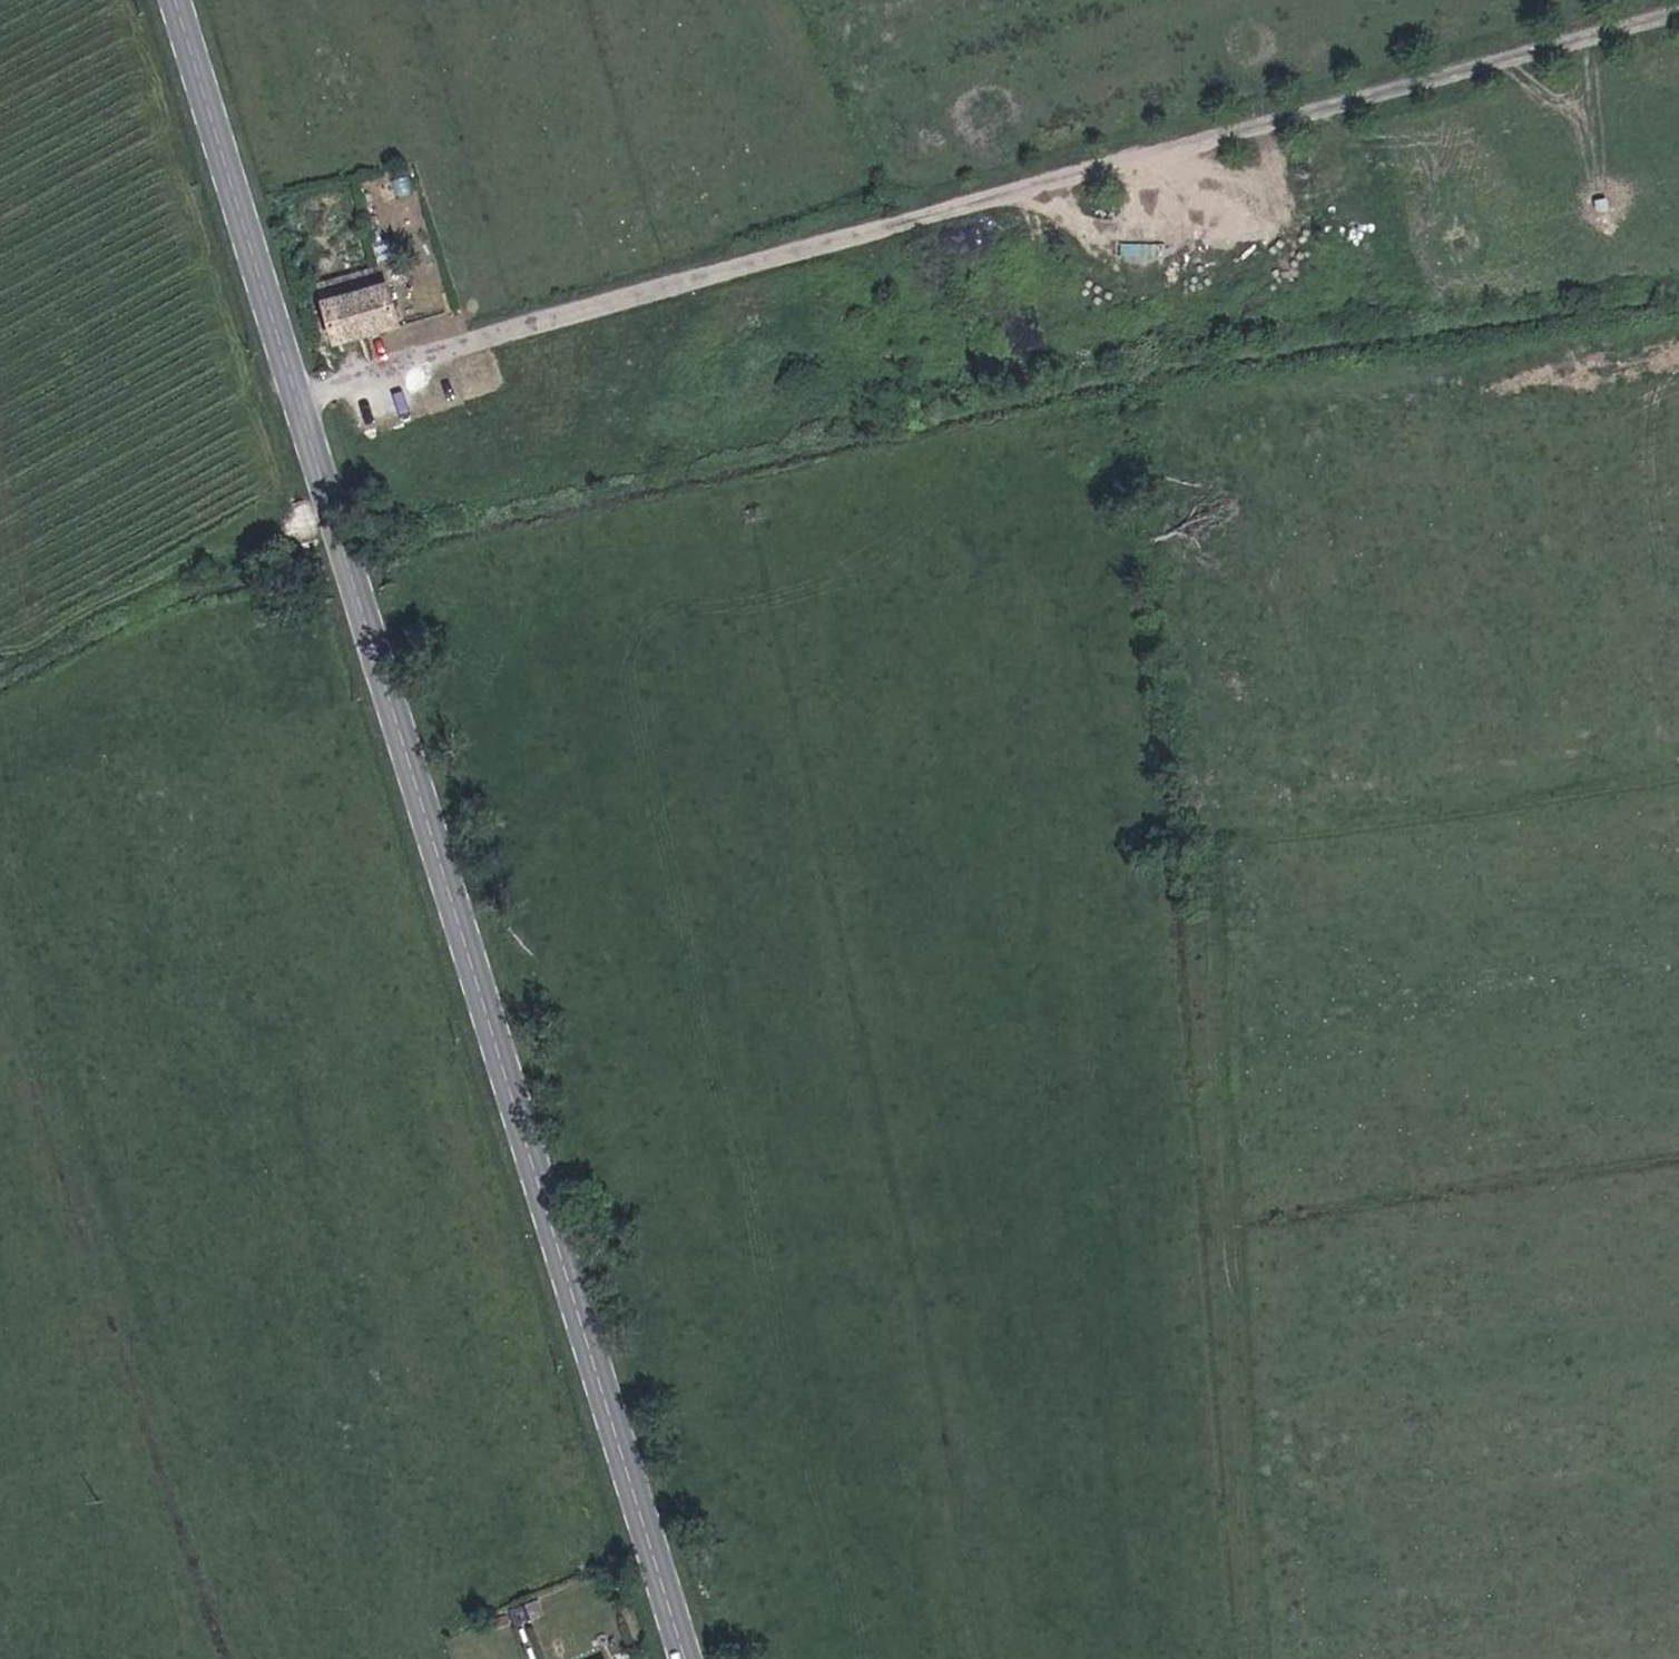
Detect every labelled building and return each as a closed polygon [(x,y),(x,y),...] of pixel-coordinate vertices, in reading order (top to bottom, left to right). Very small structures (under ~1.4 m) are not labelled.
[(334,338),(396,318),(380,261),(316,281),(334,338)]
